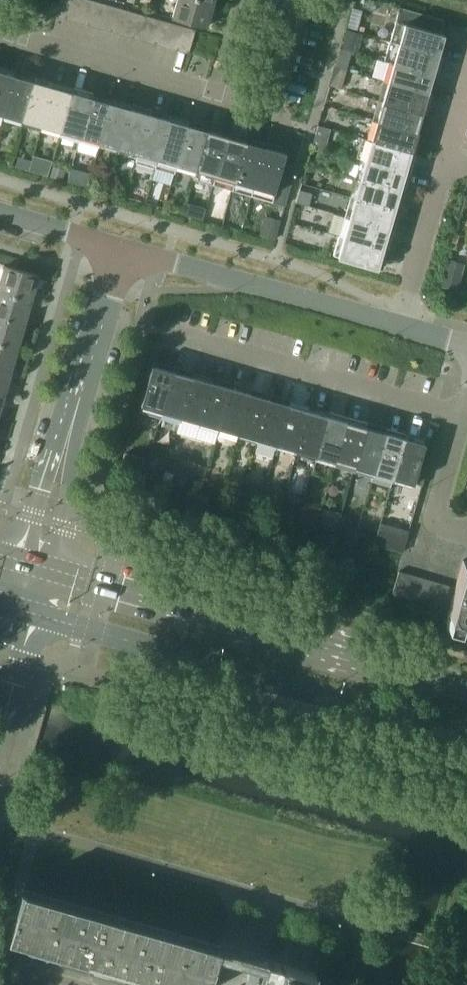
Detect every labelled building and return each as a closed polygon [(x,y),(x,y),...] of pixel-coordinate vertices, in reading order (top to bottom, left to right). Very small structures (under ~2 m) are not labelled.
[(67,17),(72,0),(59,0),(55,14),(67,17)] [(78,21),(84,0),(72,0),(67,17),(78,21)] [(89,24),(96,1),(93,0),(84,0),(78,21),(89,24)] [(209,0),(178,0),(173,16),(207,26),(215,1),(209,0)] [(89,24),(100,27),(107,4),(96,1),(89,24)] [(100,27),(111,30),(118,7),(107,4),(100,27)] [(400,6),(390,41),(439,55),(445,34),(441,32),(444,19),(400,6)] [(111,30),(122,33),(129,10),(118,7),(111,30)] [(352,7),(347,27),(356,29),(362,10),(352,7)] [(122,33),(133,36),(140,13),(129,10),(122,33)] [(133,36),(145,40),(151,17),(140,13),(133,36)] [(145,40),(156,43),(162,20),(151,17),(145,40)] [(156,43),(167,46),(173,23),(162,20),(156,43)] [(167,46),(178,49),(184,26),(173,23),(167,46)] [(184,26),(178,49),(189,52),(196,29),(184,26)] [(346,29),(341,46),(356,50),(361,33),(346,29)] [(390,41),(385,60),(389,61),(434,74),(439,55),(390,41)] [(389,61),(384,81),(388,82),(428,93),(434,74),(389,61)] [(4,114),(16,74),(0,70),(0,123),(1,123),(4,114)] [(4,114),(23,120),(35,80),(16,74),(4,114)] [(23,120),(42,125),(54,85),(35,80),(23,120)] [(388,82),(383,101),(423,113),(428,93),(388,82)] [(42,125),(62,131),(73,91),(54,85),(42,125)] [(62,131),(81,136),(92,96),(73,91),(62,131)] [(81,136),(100,142),(112,102),(92,96),(81,136)] [(383,101),(377,120),(417,132),(423,113),(383,101)] [(100,142),(119,147),(131,107),(112,102),(100,142)] [(119,147),(139,153),(150,113),(131,107),(119,147)] [(155,167),(158,158),(169,118),(150,113),(139,153),(136,162),(155,167)] [(158,158),(177,164),(189,124),(169,118),(158,158)] [(377,120),(372,140),(412,151),(417,132),(377,120)] [(177,164),(196,169),(208,129),(189,124),(177,164)] [(318,125),(313,143),(324,146),(329,128),(318,125)] [(196,169),(194,179),(213,184),(227,135),(208,129),(196,169)] [(213,184),(232,190),(246,140),(227,135),(213,184)] [(246,140),(232,190),(251,195),(265,146),(246,140)] [(372,140),(366,159),(406,170),(412,151),(372,140)] [(287,152),(285,151),(265,146),(251,195),(272,201),(273,200),(286,204),(295,169),(283,166),(284,162),(287,152)] [(366,159),(361,178),(401,190),(406,170),(366,159)] [(54,164),(52,174),(64,177),(67,168),(54,164)] [(84,171),(80,183),(87,185),(91,173),(84,171)] [(361,178),(355,197),(395,209),(401,190),(361,178)] [(300,190),(297,201),(309,205),(312,194),(300,190)] [(355,197),(350,217),(390,228),(395,209),(355,197)] [(350,217),(344,236),(384,247),(390,228),(350,217)] [(279,225),(265,221),(261,235),(275,239),(279,225)] [(384,247),(344,236),(338,257),(378,268),(384,247)] [(0,281),(0,290),(32,299),(39,275),(5,265),(0,281)] [(445,274),(442,286),(455,290),(459,278),(445,274)] [(25,323),(32,299),(0,290),(0,316),(25,323)] [(18,347),(25,323),(0,316),(0,341),(18,347)] [(12,371),(18,347),(0,341),(0,367),(12,371)] [(141,404),(163,410),(174,370),(153,364),(141,404)] [(5,394),(12,371),(0,367),(0,393),(5,394)] [(163,410),(182,416),(193,376),(174,370),(163,410)] [(140,371),(136,387),(145,390),(150,374),(140,371)] [(182,416),(201,421),(213,381),(193,376),(182,416)] [(201,421),(220,427),(232,387),(213,381),(201,421)] [(220,427),(239,432),(251,392),(232,387),(220,427)] [(239,432),(259,438),(270,398),(251,392),(239,432)] [(259,438),(278,443),(289,403),(270,398),(259,438)] [(278,443),(297,449),(309,409),(289,403),(278,443)] [(297,449),(316,455),(328,414),(309,409),(297,449)] [(316,455),(336,460),(347,420),(328,414),(316,455)] [(336,460),(355,466),(366,425),(347,420),(336,460)] [(355,466),(374,471),(385,431),(366,425),(355,466)] [(405,437),(385,431),(374,471),(371,481),(390,486),(393,477),(405,437)] [(426,443),(405,437),(393,477),(414,483),(414,482),(422,484),(426,473),(418,471),(426,443)] [(169,460),(167,470),(174,472),(182,474),(185,465),(169,460)] [(148,467),(145,476),(157,480),(159,470),(148,467)] [(190,467),(187,477),(195,479),(203,481),(205,471),(190,467)] [(227,479),(224,488),(239,493),(242,483),(227,479)] [(249,485),(246,495),(261,499),(264,490),(249,485)] [(210,487),(208,494),(220,498),(222,490),(210,487)] [(265,490),(262,499),(278,504),(280,494),(265,490)] [(285,493),(283,501),(290,503),(291,499),(289,495),(285,493)] [(312,505),(307,523),(316,525),(322,504),(313,501),(312,505)] [(324,507),(318,527),(336,532),(341,512),(324,507)] [(347,520),(344,532),(355,535),(358,523),(347,520)] [(409,530),(381,522),(375,543),(403,551),(409,530)] [(361,525),(358,536),(368,539),(370,533),(367,527),(361,525)] [(466,614),(466,560),(463,559),(455,586),(449,609),(466,614)] [(393,593),(404,596),(411,573),(399,570),(393,593)] [(404,596),(415,600),(422,577),(411,573),(404,596)] [(415,600),(427,603),(433,580),(422,577),(415,600)] [(427,603),(438,606),(444,583),(433,580),(427,603)] [(438,606),(449,609),(455,586),(444,583),(438,606)] [(9,936),(178,984),(209,984),(221,945),(219,945),(24,889),(23,888),(9,936)] [(316,972),(255,955),(248,979),(262,983),(261,984),(312,984),(316,972)]
